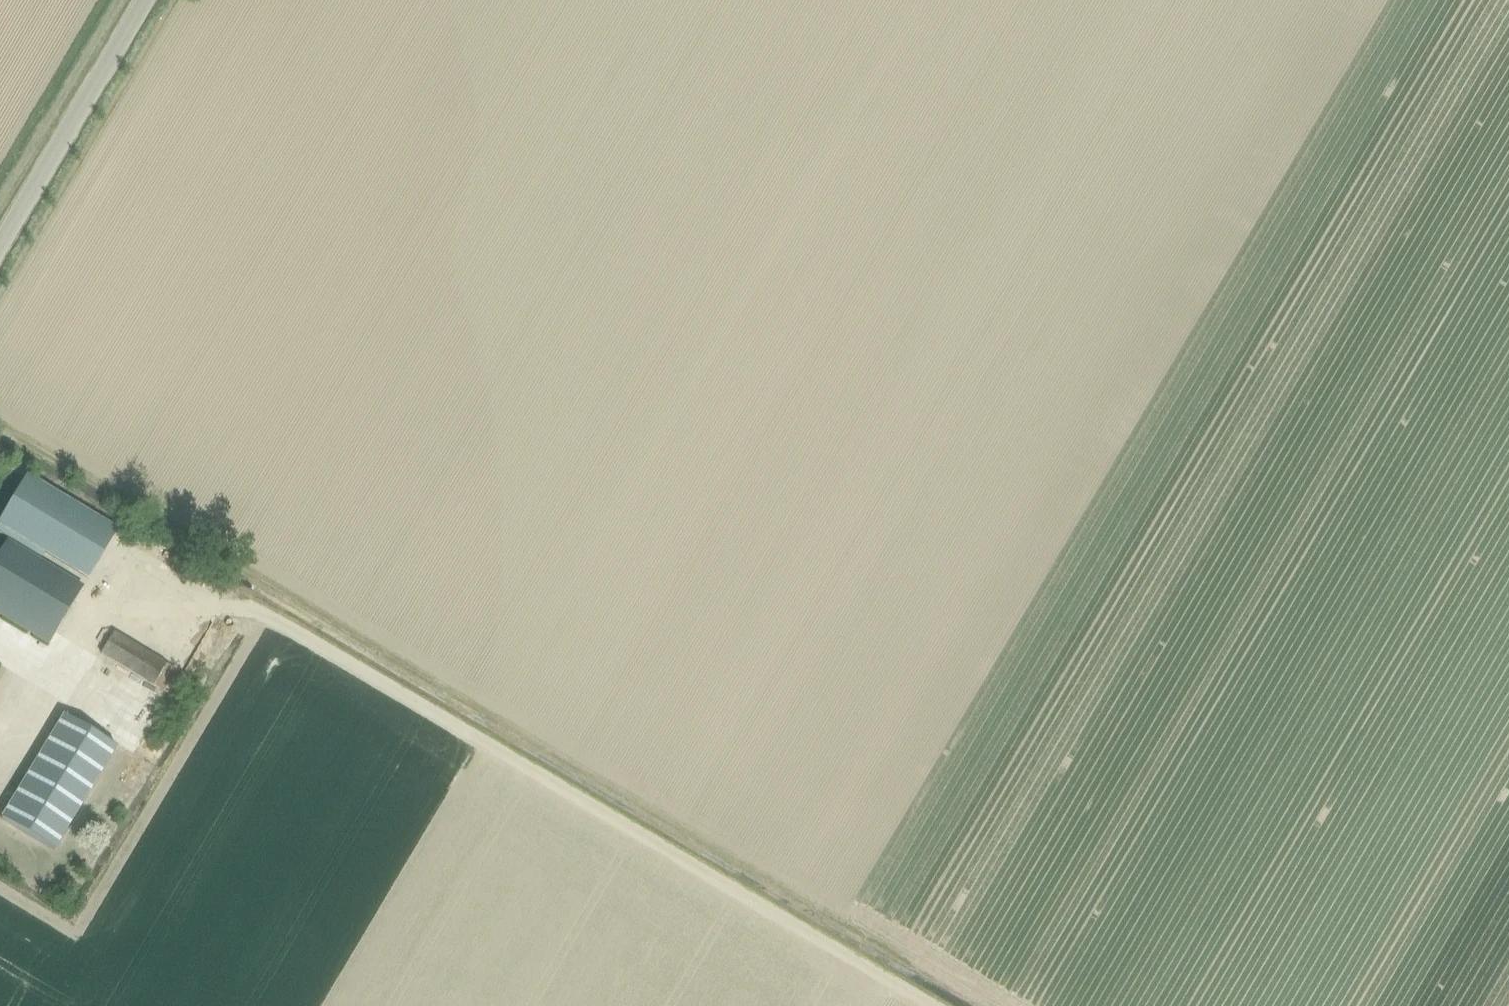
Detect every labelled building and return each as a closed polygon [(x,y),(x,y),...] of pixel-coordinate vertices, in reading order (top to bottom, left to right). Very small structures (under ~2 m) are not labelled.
[(0,519),(0,527),(85,580),(116,530),(27,475),(0,519)] [(7,542),(0,553),(0,615),(48,644),(82,587),(7,542)] [(112,633),(99,654),(169,696),(182,675),(112,633)] [(54,850),(116,747),(63,715),(1,818),(54,850)]
